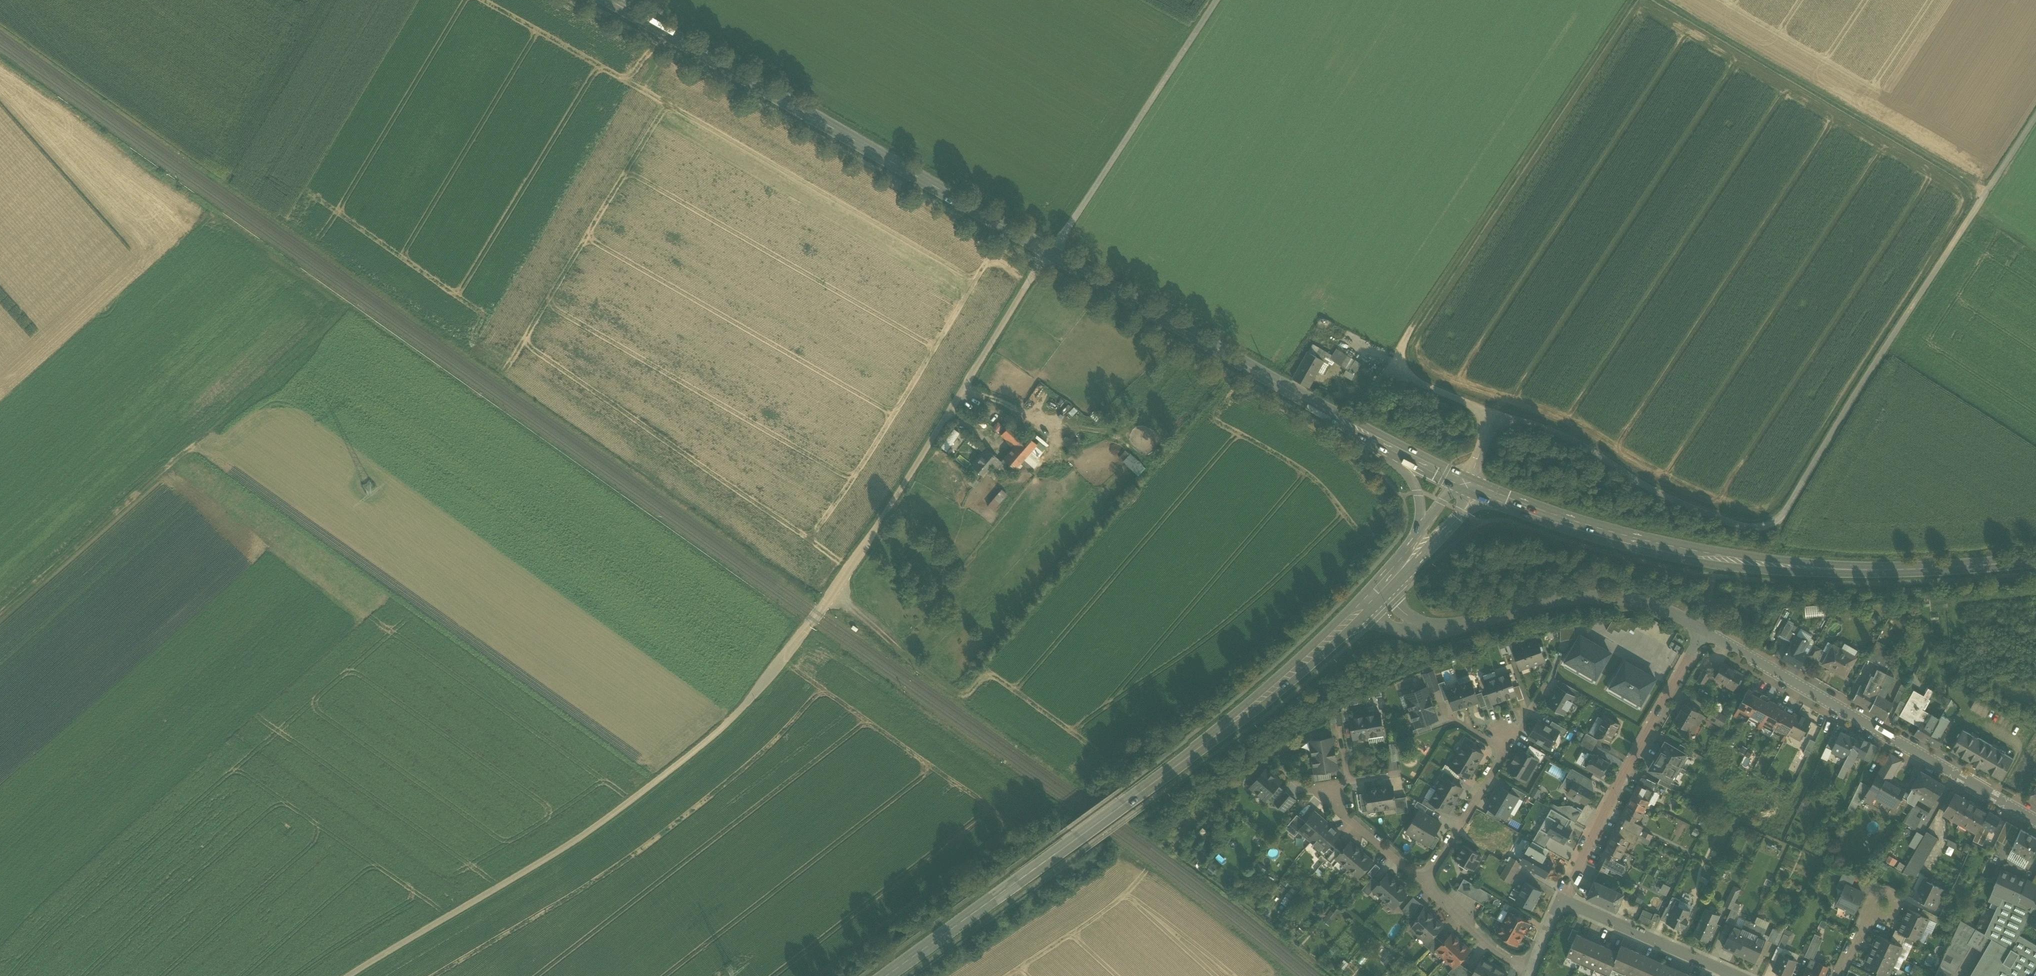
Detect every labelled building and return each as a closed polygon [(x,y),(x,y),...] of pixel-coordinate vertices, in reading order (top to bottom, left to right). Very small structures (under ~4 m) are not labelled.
[(1332,323),(1322,317),(1316,325),(1323,330),(1327,330),(1332,323)] [(1330,359),(1332,355),(1313,344),(1308,352),(1324,361),(1326,357),(1330,359)] [(1347,355),(1336,349),(1332,355),(1330,359),(1341,366),(1347,356),(1347,355)] [(1307,352),(1292,378),(1310,388),(1325,362),(1324,361),(1308,352),(1307,352)] [(1354,360),(1347,356),(1341,366),(1347,370),(1348,371),(1350,368),(1354,360)] [(1361,364),(1354,360),(1350,368),(1356,372),(1359,369),(1361,364)] [(1352,380),(1355,375),(1346,370),(1343,375),(1352,380)] [(1011,450),(1021,437),(1009,427),(998,439),(1011,450)] [(951,428),(939,447),(947,451),(958,432),(951,428)] [(1001,461),(998,458),(990,467),(1000,475),(1005,469),(1011,474),(1036,445),(1024,434),(1021,437),(1011,450),(1001,461)] [(988,449),(973,467),(983,475),(990,467),(998,458),(988,449)] [(985,507),(994,514),(1007,498),(1005,497),(1006,495),(1002,490),(1001,492),(999,492),(985,507)] [(1805,616),(1821,615),(1820,605),(1805,606),(1805,616)] [(1785,638),(1793,625),(1787,622),(1779,635),(1785,638)] [(1796,635),(1800,629),(1793,625),(1785,638),(1792,642),(1796,635)] [(1782,659),(1799,669),(1806,655),(1808,656),(1814,645),(1812,644),(1813,642),(1812,639),(1811,638),(1812,636),(1800,629),(1796,635),(1792,642),(1782,659)] [(1613,650),(1579,631),(1563,660),(1596,679),(1613,650)] [(1538,641),(1525,645),(1532,665),(1545,661),(1538,641)] [(1525,645),(1513,649),(1520,669),(1532,665),(1525,645)] [(1815,659),(1820,649),(1814,645),(1808,656),(1815,659)] [(1822,664),(1845,677),(1856,658),(1833,645),(1828,654),(1822,664)] [(1880,670),(1887,674),(1894,658),(1873,648),(1867,659),(1881,667),(1880,670)] [(1822,664),(1828,654),(1820,649),(1815,659),(1822,664)] [(1658,677),(1623,657),(1604,690),(1639,710),(1658,677)] [(1743,675),(1724,663),(1714,678),(1726,685),(1726,687),(1733,690),(1734,690),(1743,675)] [(1870,709),(1887,674),(1880,670),(1877,669),(1874,676),(1871,675),(1866,688),(1860,685),(1853,700),(1870,709)] [(1430,692),(1440,688),(1438,683),(1434,671),(1424,675),(1430,692)] [(1704,684),(1709,674),(1701,671),(1696,680),(1704,684)] [(1514,687),(1509,673),(1497,677),(1504,699),(1516,695),(1514,687)] [(1877,713),(1884,698),(1894,677),(1887,674),(1870,709),(1877,713)] [(1504,699),(1497,677),(1484,681),(1489,694),(1492,703),(1504,699)] [(1447,690),(1448,690),(1445,681),(1438,683),(1440,688),(1444,701),(1450,699),(1447,690)] [(1476,694),(1472,682),(1459,686),(1466,706),(1478,702),(1476,694)] [(1578,692),(1563,682),(1560,688),(1574,696),(1574,697),(1575,698),(1578,692)] [(1894,700),(1899,703),(1900,701),(1907,687),(1901,684),(1894,700)] [(1519,685),(1514,687),(1516,695),(1518,700),(1524,698),(1519,685)] [(1466,706),(1459,686),(1448,690),(1447,690),(1450,699),(1454,710),(1466,706)] [(1560,688),(1558,687),(1547,705),(1564,714),(1567,709),(1568,709),(1572,702),(1571,701),(1574,697),(1574,696),(1560,688)] [(1426,688),(1405,695),(1411,712),(1432,705),(1426,688)] [(1749,718),(1762,694),(1756,690),(1755,693),(1748,689),(1734,716),(1736,717),(1738,713),(1749,718)] [(1914,735),(1927,743),(1935,729),(1940,720),(1924,710),(1929,701),(1928,698),(1914,691),(1906,704),(1900,714),(1899,716),(1920,727),(1914,735)] [(1486,706),(1483,696),(1482,692),(1476,694),(1478,702),(1481,708),(1486,706)] [(1492,703),(1489,694),(1483,696),(1486,706),(1487,709),(1493,707),(1492,703)] [(1759,729),(1773,702),(1766,699),(1768,697),(1762,694),(1749,718),(1759,724),(1757,728),(1759,729)] [(1884,698),(1877,713),(1885,719),(1893,703),(1884,698)] [(1985,718),(1991,708),(1980,702),(1976,699),(1970,709),(1985,718)] [(1714,708),(1721,710),(1723,703),(1716,701),(1714,708)] [(1895,712),(1900,714),(1906,704),(1900,701),(1899,703),(1895,712)] [(1341,711),(1343,721),(1351,720),(1351,718),(1348,702),(1341,705),(1341,711)] [(1773,731),(1786,706),(1780,703),(1779,706),(1773,702),(1759,729),(1760,730),(1763,725),(1773,731)] [(1703,715),(1684,704),(1678,713),(1677,713),(1674,719),(1675,720),(1673,722),(1693,733),(1703,715)] [(1432,705),(1411,712),(1416,727),(1430,722),(1437,720),(1432,705)] [(1788,733),(1797,715),(1791,712),(1792,709),(1786,706),(1773,731),(1784,737),(1781,741),(1783,742),(1788,733)] [(1706,719),(1722,727),(1727,715),(1712,707),(1706,719)] [(1338,726),(1343,725),(1343,721),(1341,711),(1335,712),(1337,722),(1338,726)] [(1383,735),(1380,714),(1365,716),(1369,737),(1383,735)] [(1622,724),(1607,714),(1594,734),(1609,743),(1622,724)] [(1798,714),(1797,715),(1788,733),(1801,740),(1811,721),(1798,714)] [(1369,737),(1365,716),(1351,718),(1351,720),(1354,739),(1369,737)] [(1927,743),(1938,749),(1946,735),(1941,732),(1948,719),(1942,716),(1940,720),(1935,729),(1927,743)] [(1549,726),(1538,720),(1528,737),(1549,749),(1559,732),(1549,726)] [(1568,730),(1552,721),(1549,726),(1559,732),(1564,735),(1568,730)] [(1415,736),(1432,730),(1430,722),(1416,727),(1417,729),(1413,730),(1415,736)] [(2001,779),(2013,759),(1999,751),(1999,750),(1977,737),(1977,738),(1963,730),(1951,750),(1973,763),(1972,765),(1977,768),(1979,766),(2001,779)] [(1856,738),(1841,731),(1838,737),(1832,750),(1831,751),(1846,758),(1856,738)] [(1598,740),(1586,733),(1583,739),(1595,745),(1598,740)] [(1832,750),(1838,737),(1832,734),(1826,747),(1832,750)] [(1857,735),(1856,738),(1846,758),(1843,763),(1849,766),(1851,767),(1857,755),(1863,759),(1863,758),(1871,743),(1857,735)] [(1332,738),(1311,741),(1313,757),(1335,754),(1332,738)] [(1809,738),(1803,752),(1809,754),(1814,741),(1809,738)] [(1595,745),(1583,739),(1580,745),(1591,751),(1595,745)] [(1399,758),(1397,742),(1391,743),(1393,759),(1399,758)] [(1665,742),(1657,756),(1678,768),(1686,755),(1686,754),(1677,749),(1665,742)] [(1483,754),(1465,743),(1458,755),(1476,766),(1483,754)] [(1877,747),(1871,743),(1863,758),(1870,762),(1877,747)] [(1693,751),(1680,744),(1677,749),(1686,754),(1686,755),(1690,757),(1693,751)] [(1545,754),(1530,745),(1526,752),(1538,759),(1537,760),(1541,762),(1545,754)] [(1827,761),(1831,751),(1832,750),(1826,747),(1821,758),(1827,761)] [(1526,752),(1520,749),(1508,771),(1525,781),(1537,760),(1538,759),(1526,752)] [(1747,764),(1752,754),(1746,752),(1742,762),(1747,764)] [(1315,773),(1318,773),(1330,771),(1337,770),(1335,754),(1313,757),(1315,773)] [(1609,764),(1593,756),(1590,754),(1587,759),(1586,760),(1581,767),(1601,778),(1609,764)] [(1476,766),(1458,755),(1451,767),(1469,778),(1476,766)] [(1900,760),(1890,755),(1878,776),(1877,775),(1864,799),(1871,803),(1875,797),(1895,808),(1905,791),(1887,781),(1889,777),(1890,778),(1900,760)] [(1657,756),(1649,770),(1661,777),(1670,782),(1670,781),(1678,768),(1657,756)] [(1849,766),(1843,763),(1837,776),(1843,779),(1849,766)] [(1281,782),(1266,769),(1250,787),(1266,801),(1269,797),(1275,803),(1285,791),(1279,786),(1281,782)] [(1589,788),(1592,781),(1572,769),(1563,785),(1571,789),(1568,794),(1586,804),(1594,790),(1589,788)] [(1330,771),(1318,773),(1319,780),(1331,778),(1330,771)] [(1642,775),(1638,784),(1646,789),(1646,788),(1654,792),(1656,793),(1660,784),(1658,783),(1642,775)] [(1670,782),(1661,777),(1658,783),(1660,784),(1671,789),(1674,784),(1670,781),(1670,782)] [(1943,785),(1931,777),(1917,800),(1930,808),(1943,785)] [(1463,788),(1444,778),(1437,790),(1455,800),(1463,788)] [(1502,814),(1506,817),(1518,796),(1507,790),(1497,784),(1485,805),(1488,807),(1502,814)] [(1507,790),(1518,796),(1523,799),(1526,792),(1511,784),(1507,790)] [(1638,784),(1628,804),(1644,812),(1654,792),(1646,788),(1646,789),(1638,784)] [(2027,800),(2035,805),(2035,785),(2027,800)] [(1396,807),(1393,786),(1379,788),(1382,809),(1396,807)] [(1382,809),(1379,788),(1365,790),(1368,811),(1382,809)] [(1455,800),(1437,790),(1430,802),(1448,812),(1455,800)] [(1294,799),(1285,791),(1275,803),(1284,811),(1294,799)] [(1988,813),(1955,794),(1944,813),(1977,832),(1981,824),(1988,813)] [(1644,812),(1628,804),(1622,816),(1630,820),(1626,828),(1639,835),(1644,826),(1638,823),(1644,812)] [(1571,806),(1565,816),(1570,819),(1576,823),(1582,812),(1571,806)] [(1502,814),(1488,807),(1485,812),(1499,820),(1502,814)] [(1565,816),(1551,809),(1539,829),(1551,836),(1564,843),(1572,829),(1566,826),(1570,819),(1565,816)] [(1418,838),(1430,818),(1419,811),(1406,832),(1418,838)] [(1988,811),(1988,813),(1981,824),(1986,827),(1992,831),(2000,817),(1988,811)] [(1327,823),(1315,812),(1306,822),(1299,830),(1300,831),(1311,841),(1327,823)] [(1299,830),(1306,822),(1297,815),(1285,828),(1295,837),(1300,831),(1299,830)] [(1622,816),(1618,824),(1626,828),(1630,820),(1622,816)] [(1429,845),(1441,824),(1430,818),(1418,838),(1429,845)] [(2018,828),(2006,821),(1997,840),(2005,844),(2008,838),(2012,840),(2018,828)] [(1340,834),(1327,823),(1311,841),(1324,851),(1324,852),(1331,844),(1340,834)] [(1618,824),(1613,832),(1622,837),(1626,828),(1618,824)] [(1979,842),(1986,827),(1981,824),(1977,832),(1973,840),(1979,842)] [(1613,832),(1608,843),(1624,851),(1629,841),(1635,843),(1639,835),(1626,828),(1622,837),(1613,832)] [(1551,836),(1539,829),(1532,841),(1544,848),(1551,836)] [(2020,829),(2012,848),(2013,849),(2009,857),(2025,866),(2029,858),(2030,859),(2035,846),(2035,839),(2020,829)] [(1936,837),(1925,831),(1923,834),(1915,830),(1908,845),(1914,848),(1903,871),(1916,877),(1936,837)] [(1337,858),(1348,868),(1362,852),(1350,842),(1341,852),(1336,858),(1337,858)] [(1624,851),(1608,843),(1598,863),(1606,867),(1607,867),(1623,875),(1626,869),(1625,865),(1619,862),(1624,851)] [(1324,861),(1336,848),(1331,844),(1324,852),(1324,851),(1319,857),(1324,861)] [(1473,870),(1482,856),(1464,845),(1455,859),(1460,862),(1458,864),(1467,870),(1469,867),(1473,870)] [(1341,852),(1336,848),(1324,861),(1330,866),(1337,858),(1336,858),(1341,852)] [(1348,868),(1359,877),(1373,862),(1362,852),(1348,868)] [(1499,878),(1511,882),(1519,860),(1507,856),(1499,878)] [(1552,865),(1537,856),(1534,860),(1532,859),(1529,864),(1531,866),(1530,868),(1545,877),(1552,865)] [(1899,861),(1896,866),(1901,870),(1905,865),(1899,861)] [(1372,876),(1379,866),(1374,862),(1367,873),(1372,876)] [(1606,867),(1598,863),(1596,868),(1604,872),(1606,867)] [(1968,943),(1986,954),(1973,975),(2033,975),(2035,971),(2035,944),(2019,934),(2027,921),(2035,905),(2035,886),(2027,880),(2026,881),(2002,870),(1988,900),(1992,901),(1989,907),(1997,910),(1986,935),(1975,929),(1968,943)] [(1846,886),(1850,888),(1856,877),(1844,871),(1839,882),(1846,886)] [(1384,899),(1397,883),(1387,874),(1373,890),(1384,899)] [(1463,893),(1469,882),(1464,879),(1457,890),(1463,893)] [(1656,880),(1651,888),(1666,895),(1670,887),(1656,880)] [(1944,890),(1923,880),(1914,898),(1935,908),(1944,890)] [(1468,896),(1475,885),(1469,882),(1463,893),(1468,896)] [(1623,894),(1595,882),(1587,898),(1616,911),(1623,894)] [(1395,908),(1408,892),(1397,883),(1384,899),(1395,908)] [(1542,892),(1528,884),(1518,902),(1533,910),(1538,903),(1536,902),(1542,892)] [(1473,899),(1480,888),(1475,885),(1468,896),(1473,899)] [(1734,885),(1723,906),(1731,910),(1734,902),(1741,889),(1734,885)] [(1853,912),(1862,893),(1850,888),(1846,886),(1837,904),(1853,912)] [(1479,902),(1485,891),(1480,888),(1473,899),(1479,902)] [(1484,905),(1491,894),(1485,891),(1479,902),(1484,905)] [(1673,897),(1667,908),(1673,911),(1675,905),(1678,906),(1680,901),(1673,897)] [(1678,906),(1675,905),(1673,911),(1667,922),(1682,930),(1684,927),(1685,927),(1688,921),(1687,920),(1690,912),(1684,909),(1686,903),(1680,901),(1678,906)] [(1741,905),(1734,902),(1731,910),(1725,922),(1732,925),(1741,905)] [(1503,909),(1518,917),(1521,912),(1505,903),(1502,908),(1503,909)] [(2027,921),(2035,926),(2035,905),(2027,921)] [(1331,907),(1323,919),(1329,924),(1338,912),(1331,907)] [(1419,936),(1436,918),(1424,907),(1412,929),(1419,936)] [(1503,909),(1497,920),(1503,923),(1523,934),(1529,924),(1518,917),(1503,909)] [(1638,921),(1655,925),(1657,913),(1641,909),(1638,921)] [(1720,916),(1705,909),(1693,935),(1708,941),(1720,916)] [(1920,915),(1908,909),(1903,920),(1924,930),(1929,919),(1920,915)] [(1920,915),(1929,919),(1937,923),(1939,917),(1923,909),(1920,915)] [(1443,926),(1436,918),(1419,936),(1427,943),(1443,926)] [(1733,950),(1740,953),(1754,924),(1751,923),(1752,922),(1750,922),(1746,920),(1742,928),(1734,925),(1723,948),(1732,952),(1733,950)] [(1924,930),(1903,920),(1898,931),(1906,935),(1918,941),(1924,930)] [(1523,934),(1503,923),(1497,934),(1517,945),(1523,934)] [(1754,924),(1740,953),(1748,956),(1747,959),(1755,963),(1766,939),(1762,938),(1766,929),(1755,924),(1755,923),(1754,923),(1754,924)] [(1825,929),(1819,926),(1816,934),(1821,937),(1825,929)] [(1783,929),(1782,932),(1771,928),(1767,940),(1784,946),(1790,931),(1783,929)] [(1573,942),(1577,935),(1578,931),(1573,929),(1568,940),(1573,942)] [(1893,936),(1904,941),(1906,935),(1898,931),(1895,930),(1893,936)] [(1461,942),(1452,934),(1436,950),(1445,959),(1461,942)] [(1815,934),(1804,956),(1810,959),(1813,960),(1823,938),(1821,937),(1816,934),(1815,934)] [(1581,964),(1591,941),(1577,935),(1573,942),(1567,958),(1581,964)] [(1890,941),(1878,936),(1876,939),(1875,939),(1872,945),(1874,945),(1897,956),(1902,947),(1901,946),(1890,941)] [(1890,941),(1901,946),(1904,941),(1893,936),(1890,941)] [(1595,970),(1605,947),(1591,941),(1581,964),(1595,970)] [(1470,951),(1461,942),(1445,959),(1454,967),(1470,951)] [(1897,956),(1874,945),(1869,955),(1893,966),(1897,956)] [(1626,972),(1635,952),(1622,946),(1618,953),(1611,969),(1621,973),(1622,970),(1626,972)] [(1611,969),(1618,953),(1605,947),(1595,970),(1608,975),(1611,969)] [(1386,950),(1380,959),(1387,964),(1393,955),(1386,950)] [(1649,958),(1635,952),(1626,972),(1631,974),(1630,975),(1641,975),(1649,958)] [(1780,954),(1773,971),(1785,975),(1789,975),(1796,961),(1780,954)] [(1893,966),(1869,955),(1867,954),(1864,960),(1866,961),(1865,965),(1878,971),(1888,975),(1893,966)] [(1663,964),(1649,958),(1641,975),(1657,975),(1663,964)] [(1495,966),(1481,959),(1472,975),(1489,975),(1495,966)] [(1810,959),(1803,975),(1824,975),(1828,967),(1813,960),(1810,959)] [(1677,970),(1663,964),(1657,975),(1674,975),(1677,970)] [(1508,974),(1495,966),(1489,975),(1506,975),(1508,974)]
